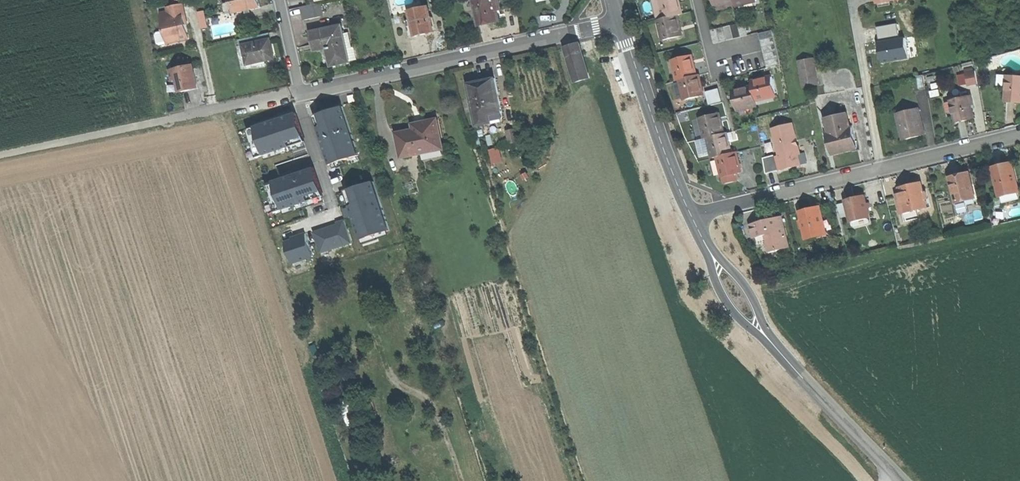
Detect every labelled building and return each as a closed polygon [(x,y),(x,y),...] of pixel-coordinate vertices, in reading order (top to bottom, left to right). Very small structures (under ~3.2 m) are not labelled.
[(232,10),(232,12),(260,6),(258,0),(230,0),(230,1),(222,3),(224,11),(232,10)] [(499,20),(497,10),(495,0),(474,0),(479,24),(489,22),(499,20)] [(664,19),(679,16),(684,15),(682,7),(681,3),(680,3),(679,0),(660,0),(664,19)] [(303,20),(320,15),(317,2),(300,6),(303,20)] [(187,17),(189,16),(186,3),(170,7),(171,11),(164,12),(171,43),(193,38),(190,28),(188,23),(188,20),(187,17)] [(421,33),(433,31),(427,5),(409,9),(411,19),(404,20),(408,37),(421,33)] [(664,40),(682,36),(680,28),(681,28),(681,24),(679,16),(664,19),(659,20),(664,40)] [(742,38),(749,36),(745,22),(738,24),(742,38)] [(732,26),(735,40),(742,38),(738,24),(732,26)] [(352,47),(346,48),(343,33),(341,25),(309,31),(311,41),(314,51),(327,49),(331,65),(357,59),(354,46),(352,47)] [(725,27),(728,41),(735,40),(732,26),(725,27)] [(721,43),(728,41),(725,27),(718,29),(721,43)] [(714,45),(721,43),(718,29),(711,31),(714,45)] [(760,33),(761,40),(774,37),(773,30),(760,33)] [(349,32),(343,33),(346,48),(352,47),(349,32)] [(249,69),(277,62),(275,50),(272,37),(241,44),(243,50),(245,49),(249,69)] [(761,40),(763,47),(776,44),(774,37),(761,40)] [(579,78),(593,73),(581,41),(566,45),(579,78)] [(776,44),(763,47),(764,53),(777,50),(776,44)] [(764,53),(766,60),(779,57),(777,50),(764,53)] [(679,81),(681,80),(698,76),(696,67),(695,63),(694,64),(692,56),(673,60),(679,81)] [(766,60),(768,67),(781,64),(779,57),(766,60)] [(801,89),(818,87),(816,61),(799,62),(801,89)] [(193,65),(169,70),(171,80),(170,81),(173,94),(198,88),(195,76),(193,65)] [(968,68),(968,84),(978,84),(977,67),(968,68)] [(959,74),(960,84),(968,84),(967,73),(959,74)] [(686,101),(704,96),(702,88),(703,87),(702,83),(701,76),(698,76),(681,80),(682,83),(675,84),(679,100),(686,98),(686,101)] [(487,119),(503,117),(496,77),(482,80),(469,82),(477,124),(487,122),(487,119)] [(756,100),(777,95),(773,78),(764,80),(764,78),(762,79),(752,81),(753,86),(756,100)] [(758,105),(756,100),(753,86),(745,88),(741,89),(742,91),(733,92),(737,110),(758,105)] [(723,101),(721,88),(707,91),(710,104),(723,101)] [(954,102),(948,103),(950,113),(955,112),(957,123),(965,121),(975,119),(972,97),(953,100),(954,102)] [(356,151),(339,101),(311,110),(328,161),(356,151)] [(921,108),(899,112),(903,139),(915,137),(925,135),(921,108)] [(293,110),(245,127),(254,154),(302,137),(293,110)] [(724,124),(723,121),(722,122),(720,113),(701,118),(706,138),(726,134),(724,124)] [(425,118),(413,120),(414,126),(397,129),(402,156),(443,148),(437,115),(425,118)] [(841,144),(844,166),(854,164),(864,163),(863,154),(869,154),(866,141),(864,142),(862,126),(840,130),(842,144),(841,144)] [(510,143),(519,141),(515,127),(506,130),(510,143)] [(785,136),(790,162),(793,178),(805,176),(811,174),(810,164),(812,163),(806,132),(785,136)] [(729,160),(744,157),(742,145),(740,146),(738,137),(734,138),(720,140),(724,161),(729,160)] [(490,149),(494,164),(505,161),(501,146),(490,149)] [(312,167),(307,154),(286,162),(287,165),(280,168),(283,177),(312,167)] [(749,157),(744,157),(729,160),(734,189),(742,187),(747,186),(746,179),(751,178),(750,169),(751,169),(749,157)] [(785,163),(775,164),(776,180),(788,179),(785,163)] [(1019,193),(1019,190),(1016,168),(1009,169),(1008,166),(1002,167),(996,168),(1001,196),(1019,193)] [(272,184),(281,209),(319,196),(310,171),(272,184)] [(967,202),(977,201),(972,171),(961,173),(952,174),(956,200),(957,200),(959,211),(968,210),(967,202)] [(386,224),(372,180),(347,188),(360,231),(386,224)] [(904,212),(930,207),(925,181),(915,182),(903,185),(904,191),(900,192),(904,212)] [(850,223),(870,220),(865,197),(856,199),(846,201),(846,203),(838,204),(840,218),(849,217),(850,223)] [(813,207),(802,209),(807,237),(827,233),(822,206),(813,207)] [(769,252),(790,248),(784,217),(766,220),(752,222),(754,237),(758,236),(759,236),(761,244),(767,242),(769,252)] [(321,253),(353,242),(345,220),(313,231),(321,253)] [(282,241),(291,265),(315,256),(306,232),(282,241)]
